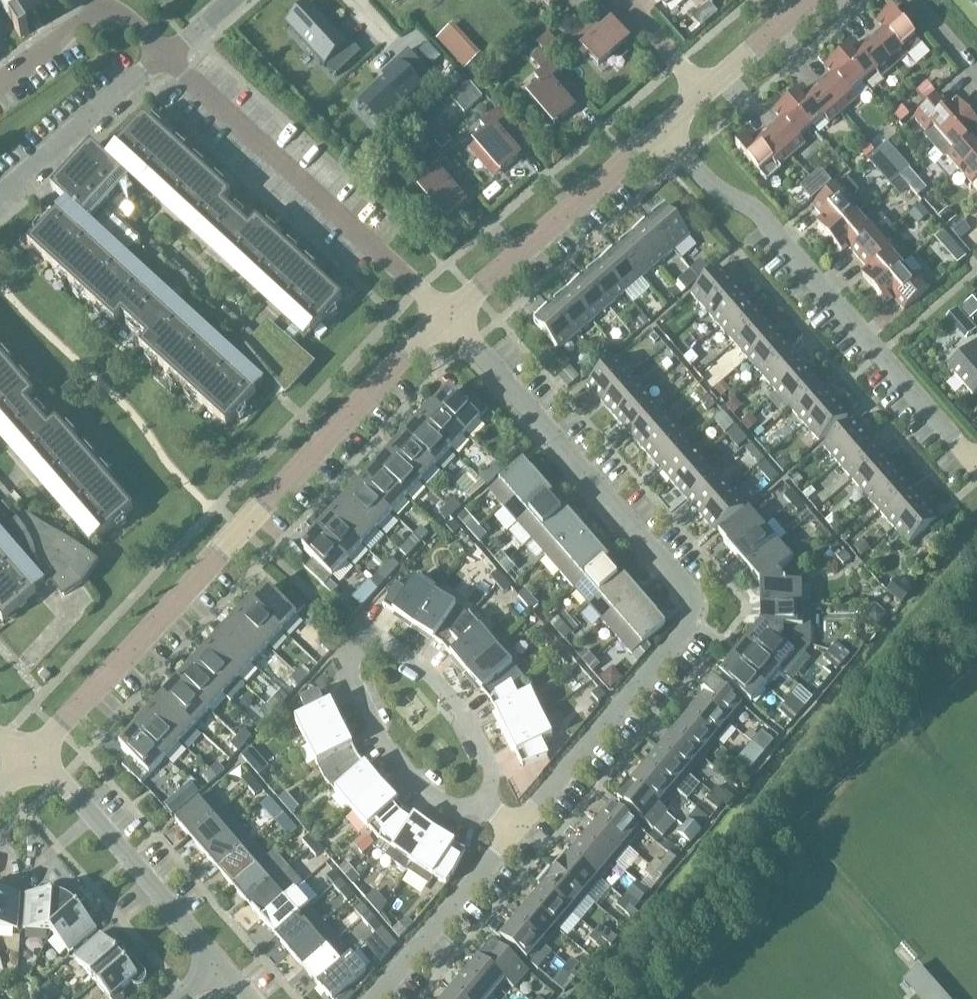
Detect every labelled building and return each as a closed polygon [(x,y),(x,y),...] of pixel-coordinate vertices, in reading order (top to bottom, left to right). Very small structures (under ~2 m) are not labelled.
[(6,3),(9,1),(18,16),(11,21),(22,39),(30,34),(20,17),(49,0),(4,0),(6,3)] [(550,9),(560,0),(542,0),(550,9)] [(667,8),(676,0),(660,0),(667,8)] [(709,4),(702,10),(709,19),(717,12),(709,4)] [(314,8),(290,30),(325,67),(327,66),(337,77),(362,54),(360,52),(357,55),(314,8)] [(615,21),(606,11),(570,42),(576,49),(584,59),(589,55),(599,67),(629,41),(613,23),(615,21)] [(884,29),(871,40),(895,67),(921,44),(892,11),(878,23),(884,29)] [(459,31),(444,45),(465,68),(480,55),(459,31)] [(549,32),(537,42),(547,55),(559,45),(549,32)] [(515,48),(523,57),(536,45),(528,36),(515,48)] [(854,44),(840,56),(863,83),(876,72),(881,79),(895,67),(871,40),(859,51),(854,44)] [(570,42),(561,49),(568,57),(576,49),(570,42)] [(427,44),(419,52),(432,66),(441,58),(427,44)] [(540,49),(531,57),(543,71),(552,63),(540,49)] [(410,55),(358,103),(360,105),(365,101),(385,122),(423,87),(421,86),(432,76),(409,51),(408,52),(410,55)] [(832,74),(820,85),(843,112),(857,100),(851,93),(863,83),(840,56),(827,68),(832,74)] [(535,78),(542,86),(530,96),(556,126),(574,110),(576,112),(586,103),(552,63),(543,71),(535,78)] [(927,82),(916,91),(925,101),(936,92),(927,82)] [(464,114),(483,98),(469,83),(451,99),(464,114)] [(802,89),(788,101),(812,128),(824,117),(830,123),(843,112),(820,85),(807,95),(802,89)] [(926,139),(934,148),(976,111),(967,100),(962,100),(953,108),(942,95),(915,119),(927,133),(926,139)] [(781,119),(768,130),(792,156),(805,145),(800,138),(812,128),(788,101),(775,113),(781,119)] [(902,107),(893,115),(901,124),(910,116),(902,107)] [(497,110),(480,125),(488,133),(476,143),(501,173),(520,157),(521,159),(532,150),(497,110)] [(960,171),(976,156),(976,136),(976,135),(976,134),(976,112),(976,111),(934,148),(942,157),(948,157),(960,171)] [(430,118),(421,126),(428,134),(437,126),(430,118)] [(115,152),(116,153),(313,334),(343,301),(257,222),(250,229),(225,207),(232,199),(145,119),(115,152)] [(792,156),(768,130),(756,140),(750,134),(736,146),(765,179),(792,156)] [(880,136),(871,144),(872,144),(878,151),(887,143),(880,136)] [(424,138),(414,146),(423,157),(432,149),(424,138)] [(887,143),(878,151),(886,160),(895,152),(887,143)] [(872,144),(862,153),(868,159),(878,151),(872,144)] [(92,147),(52,191),(84,221),(124,177),(92,147)] [(878,151),(868,159),(876,169),(886,160),(878,151)] [(960,171),(972,184),(976,180),(976,156),(960,171)] [(421,191),(447,220),(465,204),(467,206),(477,197),(443,157),(426,172),(433,180),(421,191)] [(910,169),(901,177),(910,188),(919,180),(910,169)] [(824,175),(814,183),(824,194),(833,185),(824,175)] [(819,225),(830,239),(857,215),(856,214),(864,206),(855,195),(859,192),(856,189),(856,186),(848,177),(814,207),(825,220),(819,225)] [(901,177),(891,186),(900,196),(910,188),(901,177)] [(814,183),(804,192),(813,203),(824,194),(814,183)] [(920,207),(910,216),(916,222),(926,214),(920,207)] [(666,208),(649,223),(674,251),(691,236),(666,208)] [(949,209),(939,217),(948,227),(957,219),(949,209)] [(134,213),(127,221),(135,228),(142,220),(134,213)] [(141,348),(227,428),(257,395),(59,214),(29,246),(116,326),(123,318),(148,341),(141,348)] [(859,259),(886,235),(894,229),(882,215),(868,227),(857,215),(830,239),(842,252),(848,247),(859,259)] [(962,222),(954,229),(962,238),(970,231),(962,222)] [(649,223),(632,237),(657,265),(674,251),(649,223)] [(943,231),(934,239),(944,249),(952,242),(943,231)] [(863,277),(875,290),(902,267),(892,255),(898,249),(886,235),(859,259),(870,271),(863,277)] [(632,237),(616,251),(641,280),(657,265),(632,237)] [(616,251),(600,265),(625,294),(641,280),(616,251)] [(902,267),(875,290),(887,304),(893,298),(904,311),(931,288),(919,273),(922,271),(911,259),(902,267)] [(701,262),(691,271),(699,280),(709,271),(701,262)] [(600,265),(584,279),(609,308),(625,294),(600,265)] [(692,294),(706,310),(734,285),(720,269),(692,294)] [(690,272),(677,283),(685,292),(698,281),(690,272)] [(584,279),(567,294),(592,322),(609,308),(584,279)] [(706,310),(720,327),(749,302),(734,285),(706,310)] [(675,288),(668,294),(673,300),(680,294),(675,288)] [(567,294),(551,308),(576,336),(592,322),(567,294)] [(969,318),(976,312),(976,303),(972,297),(960,308),(969,318)] [(720,327),(734,343),(763,318),(749,302),(720,327)] [(576,336),(551,308),(535,322),(560,351),(576,336)] [(955,311),(947,318),(965,339),(975,330),(957,309),(956,310),(955,311)] [(643,318),(635,325),(640,331),(648,324),(643,318)] [(734,343),(748,359),(777,334),(763,318),(734,343)] [(268,369),(271,366),(290,389),(312,365),(269,326),(250,346),(268,369)] [(748,359),(762,376),(791,351),(777,334),(748,359)] [(655,335),(650,339),(654,344),(659,340),(655,335)] [(684,341),(675,348),(684,358),(690,352),(693,350),(684,341)] [(948,368),(973,396),(976,393),(976,343),(948,368)] [(762,376),(776,392),(805,367),(791,351),(762,376)] [(594,358),(601,365),(607,360),(600,352),(594,358)] [(690,352),(684,358),(691,366),(697,361),(690,352)] [(101,540),(134,511),(57,423),(49,430),(27,404),(35,397),(0,357),(0,425),(101,540)] [(587,385),(602,401),(630,376),(616,360),(587,385)] [(668,360),(663,365),(668,371),(674,366),(668,360)] [(776,392),(791,408),(819,383),(805,367),(776,392)] [(571,368),(559,378),(568,388),(580,378),(571,368)] [(602,401),(616,418),(644,393),(630,376),(602,401)] [(722,382),(714,389),(721,397),(729,390),(722,382)] [(791,408),(805,425),(833,400),(819,383),(791,408)] [(445,398),(436,407),(465,435),(489,409),(470,392),(462,401),(453,392),(452,393),(445,398)] [(644,393),(616,418),(630,434),(659,409),(664,404),(661,401),(655,405),(648,396),(644,393)] [(707,395),(700,402),(707,409),(714,403),(707,395)] [(735,399),(727,407),(734,415),(742,407),(735,399)] [(833,400),(805,425),(820,442),(848,417),(833,400)] [(436,407),(421,423),(451,451),(465,435),(436,407)] [(630,434),(644,450),(673,425),(659,409),(630,434)] [(725,415),(722,411),(712,420),(726,436),(736,427),(725,415)] [(749,415),(741,423),(748,431),(757,424),(749,415)] [(824,446),(838,463),(866,438),(852,422),(824,446)] [(421,423),(407,439),(436,466),(451,451),(421,423)] [(644,450),(658,466),(687,441),(673,425),(644,450)] [(744,436),(737,429),(727,437),(734,445),(744,436)] [(838,463),(852,479),(881,454),(866,438),(838,463)] [(407,439),(392,455),(421,482),(436,466),(407,439)] [(658,466),(672,483),(701,458),(687,441),(658,466)] [(750,444),(744,449),(758,465),(764,460),(750,444)] [(852,479),(866,495),(895,471),(881,454),(852,479)] [(392,455),(377,471),(407,498),(421,482),(392,455)] [(672,483),(687,499),(715,474),(701,458),(672,483)] [(785,458),(777,465),(783,472),(791,465),(785,458)] [(770,467),(765,461),(757,468),(762,473),(770,467)] [(490,491),(505,508),(539,479),(530,468),(523,463),(523,462),(490,491)] [(377,471),(363,487),(392,514),(407,498),(377,471)] [(488,471),(481,478),(487,486),(495,479),(488,471)] [(866,495),(880,512),(909,487),(895,471),(866,495)] [(794,472),(788,478),(795,486),(801,481),(794,472)] [(687,499),(701,515),(729,490),(715,474),(687,499)] [(487,486),(481,478),(473,485),(479,492),(487,486)] [(505,508),(519,524),(553,495),(539,479),(505,508)] [(363,487),(348,502),(378,530),(392,514),(363,487)] [(880,512),(894,528),(923,503),(909,487),(880,512)] [(729,490),(701,515),(716,533),(744,508),(729,490)] [(784,497),(791,505),(798,498),(792,490),(784,497)] [(519,524),(533,541),(567,511),(553,495),(519,524)] [(798,498),(791,505),(798,512),(805,506),(798,498)] [(455,500),(448,507),(454,514),(462,507),(455,500)] [(348,502),(333,518),(363,545),(378,530),(348,502)] [(923,503),(894,528),(909,545),(938,520),(923,503)] [(454,514),(448,507),(440,513),(446,521),(454,514)] [(466,511),(458,518),(467,527),(474,535),(481,528),(474,520),(466,511)] [(533,541),(548,557),(581,527),(567,511),(533,541)] [(725,544),(734,554),(764,527),(750,511),(721,536),(722,537),(725,544)] [(15,524),(66,598),(84,585),(97,566),(25,514),(15,524)] [(333,518),(319,534),(348,561),(363,545),(333,518)] [(844,518),(834,527),(839,533),(849,524),(844,518)] [(454,522),(447,528),(454,536),(461,530),(454,522)] [(422,527),(415,535),(422,542),(429,534),(422,527)] [(548,557),(562,573),(596,544),(581,527),(548,557)] [(734,554),(748,570),(779,544),(764,527),(734,554)] [(481,528),(474,535),(480,543),(488,536),(481,528)] [(348,561),(319,534),(310,544),(306,551),(305,552),(314,560),(306,569),(325,586),(330,581),(348,561)] [(422,542),(415,535),(408,543),(415,549),(422,542)] [(931,549),(941,541),(936,535),(926,544),(931,549)] [(862,542),(854,549),(861,557),(869,550),(862,542)] [(562,573),(576,589),(610,560),(596,544),(562,573)] [(748,570),(762,586),(783,578),(779,573),(793,561),(779,544),(748,570)] [(831,550),(837,558),(845,552),(838,544),(831,550)] [(475,547),(466,558),(474,563),(483,555),(476,546),(475,547)] [(4,624),(38,595),(0,551),(0,619),(4,624)] [(845,552),(837,558),(844,566),(852,559),(845,552)] [(495,559),(502,567),(510,561),(503,553),(495,559)] [(393,559),(386,567),(393,573),(400,566),(393,559)] [(576,589),(590,606),(624,576),(610,560),(576,589)] [(510,561),(502,567),(509,575),(516,568),(510,561)] [(393,573),(386,567),(379,574),(386,581),(393,573)] [(491,578),(498,586),(505,580),(498,572),(491,578)] [(590,606),(604,622),(638,593),(624,576),(590,606)] [(762,586),(763,607),(803,606),(802,584),(783,584),(783,578),(762,586)] [(414,627),(436,594),(416,580),(409,591),(396,582),(384,606),(396,614),(414,627)] [(505,580),(498,586),(504,594),(512,588),(505,580)] [(330,581),(325,586),(334,594),(339,589),(330,581)] [(897,582),(885,594),(897,605),(899,603),(909,593),(908,592),(909,591),(907,590),(901,584),(900,585),(897,582)] [(262,595),(253,605),(283,632),(306,607),(291,593),(282,602),(270,590),(269,591),(262,595)] [(519,596),(526,604),(533,597),(526,590),(519,596)] [(436,594),(414,627),(433,639),(435,640),(444,647),(462,627),(471,617),(457,607),(437,593),(436,594)] [(604,622),(619,638),(652,609),(638,593),(604,622)] [(533,597),(526,604),(533,612),(540,605),(533,597)] [(253,605),(239,621),(268,648),(283,632),(253,605)] [(763,607),(763,628),(812,645),(810,606),(803,606),(763,607)] [(875,607),(866,617),(875,625),(884,614),(875,607)] [(652,609),(619,638),(633,655),(637,660),(638,661),(651,647),(649,646),(647,642),(665,626),(664,625),(661,619),(652,609)] [(464,676),(465,676),(498,648),(471,617),(444,647),(453,657),(464,676)] [(552,625),(559,632),(566,626),(560,618),(552,625)] [(239,621),(224,637),(253,664),(268,648),(239,621)] [(566,626),(559,632),(566,640),(573,634),(566,626)] [(750,645),(780,670),(786,675),(812,645),(763,628),(750,645)] [(224,637),(209,652),(239,680),(253,664),(224,637)] [(330,639),(323,647),(330,653),(337,646),(330,639)] [(551,648),(558,656),(566,650),(559,642),(551,648)] [(750,645),(736,661),(766,687),(780,670),(750,645)] [(836,645),(829,653),(837,659),(844,651),(836,645)] [(496,699),(512,688),(525,679),(498,648),(465,676),(465,677),(482,691),(492,702),(496,699)] [(566,650),(558,656),(565,664),(573,657),(566,650)] [(580,657),(587,665),(595,658),(588,651),(580,657)] [(209,652),(195,668),(224,695),(239,680),(209,652)] [(837,659),(829,653),(823,660),(830,667),(837,659)] [(595,658),(587,665),(594,673),(601,666),(595,658)] [(766,687),(736,661),(727,671),(724,678),(723,679),(752,704),(766,687)] [(304,667),(297,675),(304,681),(311,674),(304,667)] [(195,668),(180,684),(209,711),(224,695),(195,668)] [(304,681),(297,675),(290,682),(297,689),(304,681)] [(706,696),(702,701),(731,725),(746,708),(712,680),(702,692),(706,696)] [(180,684),(165,700),(195,727),(209,711),(180,684)] [(503,734),(503,735),(543,716),(532,693),(518,700),(512,688),(496,699),(501,709),(496,711),(497,713),(503,734)] [(607,697),(600,689),(592,695),(599,703),(607,697)] [(280,691),(266,705),(275,713),(288,698),(280,691)] [(296,720),(307,743),(346,723),(333,705),(327,692),(302,701),(308,715),(296,720)] [(793,696),(786,704),(794,710),(799,715),(806,707),(793,696)] [(165,700),(151,716),(180,743),(195,727),(165,700)] [(702,701),(688,717),(717,742),(731,725),(702,701)] [(786,704),(780,711),(793,723),(799,715),(794,710),(786,704)] [(275,713),(266,705),(259,713),(268,721),(275,713)] [(151,716),(136,732),(165,759),(180,743),(151,716)] [(543,716),(503,735),(516,753),(523,766),(548,757),(541,744),(553,738),(543,716)] [(688,717),(674,734),(703,758),(717,742),(688,717)] [(307,743),(325,780),(359,757),(353,745),(347,724),(346,723),(307,743)] [(245,730),(238,738),(245,745),(252,737),(245,730)] [(761,731),(751,742),(764,753),(774,742),(761,731)] [(165,759),(136,732),(127,741),(123,748),(122,749),(131,757),(123,766),(142,784),(165,759)] [(674,734),(660,750),(690,775),(703,758),(674,734)] [(245,745),(238,738),(231,746),(238,752),(245,745)] [(740,761),(747,767),(750,770),(764,753),(751,742),(737,759),(740,761)] [(242,757),(249,765),(257,758),(250,750),(242,757)] [(660,750),(646,767),(676,791),(690,775),(660,750)] [(359,757),(325,780),(337,793),(349,807),(352,810),(385,781),(368,767),(366,766),(359,757)] [(747,767),(740,761),(734,768),(742,774),(747,767)] [(219,763),(211,770),(218,778),(225,771),(219,763)] [(646,767),(633,783),(662,807),(676,791),(646,767)] [(218,778),(211,770),(203,777),(210,785),(218,778)] [(242,781),(249,788),(256,782),(250,774),(242,781)] [(352,810),(379,842),(406,811),(397,801),(387,785),(386,782),(385,781),(352,810)] [(256,782),(249,788),(256,796),(263,790),(256,782)] [(662,807),(633,783),(618,800),(654,830),(668,813),(662,807)] [(191,791),(196,795),(200,791),(195,786),(191,791)] [(718,788),(712,794),(719,800),(724,804),(727,807),(734,799),(726,792),(725,794),(718,788)] [(177,822),(191,838),(225,809),(210,792),(177,822)] [(279,799),(286,807),(293,801),(287,793),(279,799)] [(176,794),(163,805),(172,815),(184,804),(176,794)] [(712,794),(707,801),(714,807),(718,810),(724,804),(719,800),(712,794)] [(293,801),(286,807),(293,815),(300,809),(293,801)] [(614,806),(599,823),(628,847),(643,830),(614,806)] [(270,813),(277,821),(285,814),(278,807),(270,813)] [(191,838),(205,854),(239,825),(225,809),(191,838)] [(408,873),(438,828),(437,827),(417,819),(406,811),(379,842),(396,853),(391,861),(408,873)] [(285,814),(277,821),(284,829),(291,822),(285,814)] [(690,821),(684,827),(691,833),(696,837),(701,830),(697,827),(690,821)] [(599,823),(585,839),(614,864),(628,847),(599,823)] [(205,854),(220,871),(253,841),(239,825),(205,854)] [(684,827),(679,834),(686,840),(690,843),(696,837),(691,833),(684,827)] [(438,828),(408,873),(429,887),(434,878),(447,887),(454,876),(466,851),(454,843),(438,828)] [(303,842),(310,850),(317,843),(311,835),(303,842)] [(585,839),(572,855),(601,880),(614,864),(585,839)] [(220,871),(234,887),(268,858),(253,841),(220,871)] [(317,843),(310,850),(317,858),(324,851),(317,843)] [(234,887),(248,903),(289,868),(275,852),(268,858),(234,887)] [(567,852),(553,869),(587,897),(601,880),(572,855),(567,852)] [(656,860),(651,867),(658,873),(664,866),(656,860)] [(340,869),(347,877),(354,871),(347,863),(340,869)] [(658,873),(651,867),(645,873),(653,879),(658,873)] [(262,920),(296,890),(303,884),(289,868),(248,903),(262,920)] [(539,886),(543,889),(572,914),(587,897),(553,869),(539,886)] [(354,871),(347,877),(354,885),(361,879),(354,871)] [(327,878),(334,886),(341,880),(335,872),(327,878)] [(645,873),(642,878),(649,884),(653,879),(645,873)] [(341,880),(334,886),(341,894),(348,888),(341,880)] [(18,930),(21,894),(9,893),(9,890),(8,888),(7,886),(4,885),(2,884),(0,884),(0,929),(18,930)] [(24,930),(52,932),(67,902),(55,896),(56,888),(54,887),(54,888),(47,887),(44,888),(42,889),(40,890),(38,893),(38,895),(27,894),(24,930)] [(543,889),(530,906),(559,930),(572,914),(543,889)] [(262,920),(276,936),(310,907),(296,890),(262,920)] [(629,893),(623,900),(630,906),(635,910),(642,901),(630,891),(629,893)] [(373,892),(365,899),(380,915),(385,906),(373,892)] [(630,906),(623,900),(617,906),(625,912),(630,906)] [(67,902),(52,932),(71,953),(98,930),(90,921),(92,919),(93,917),(93,914),(92,912),(91,909),(86,904),(86,903),(85,902),(79,908),(67,902)] [(355,911),(362,919),(370,912),(363,905),(355,911)] [(530,906),(516,922),(545,947),(559,930),(530,906)] [(276,936),(290,952),(324,923),(310,907),(276,936)] [(370,912),(362,919),(369,927),(377,920),(370,912)] [(545,947),(516,922),(501,939),(538,970),(552,953),(545,947)] [(290,952),(304,969),(338,939),(324,923),(290,952)] [(401,924),(393,931),(400,939),(408,932),(401,924)] [(601,926),(595,933),(603,939),(608,932),(601,926)] [(603,939),(595,933),(590,939),(597,945),(603,939)] [(74,958),(97,983),(123,960),(119,956),(127,950),(126,949),(121,943),(119,942),(116,941),(114,941),(111,941),(109,943),(101,934),(74,958)] [(390,951),(398,945),(391,937),(383,943),(390,951)] [(304,969),(319,985),(353,956),(338,939),(304,969)] [(479,960),(505,982),(514,989),(529,972),(494,942),(479,960)] [(914,962),(918,958),(903,943),(899,947),(914,962)] [(319,985),(328,995),(333,998),(337,998),(367,972),(353,956),(319,985)] [(97,983),(110,998),(123,998),(123,991),(131,984),(134,985),(136,986),(139,987),(142,986),(144,985),(146,982),(147,980),(148,977),(147,974),(145,972),(134,959),(135,959),(134,958),(127,964),(123,960),(97,983)] [(573,959),(567,966),(575,972),(580,965),(573,959)] [(479,960),(465,976),(491,998),(505,982),(479,960)] [(575,972),(567,966),(562,972),(569,978),(575,972)] [(919,967),(903,981),(920,998),(948,998),(919,967)] [(451,993),(459,998),(491,998),(465,976),(451,993)]
